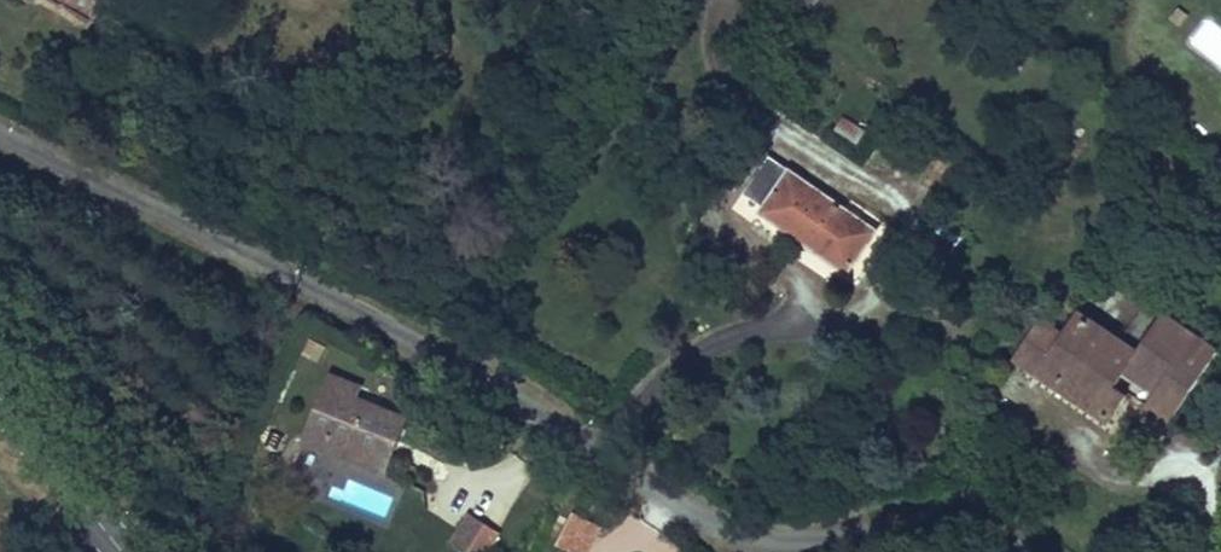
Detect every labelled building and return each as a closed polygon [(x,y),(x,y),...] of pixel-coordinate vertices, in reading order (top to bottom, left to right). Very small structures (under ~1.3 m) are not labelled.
[(63,61),(106,0),(0,0),(0,21),(63,61)] [(854,261),(755,183),(728,217),(746,228),(738,239),(779,272),(785,264),(828,295),(854,261)] [(1012,352),(989,394),(1084,448),(1100,423),(1092,419),(1102,400),(1137,419),(1126,437),(1151,452),(1193,377),(1133,344),(1110,386),(1094,376),(1097,371),(1049,343),(1036,366),(1012,352)] [(370,419),(341,408),(317,471),(394,500),(414,447),(366,429),(370,419)]
